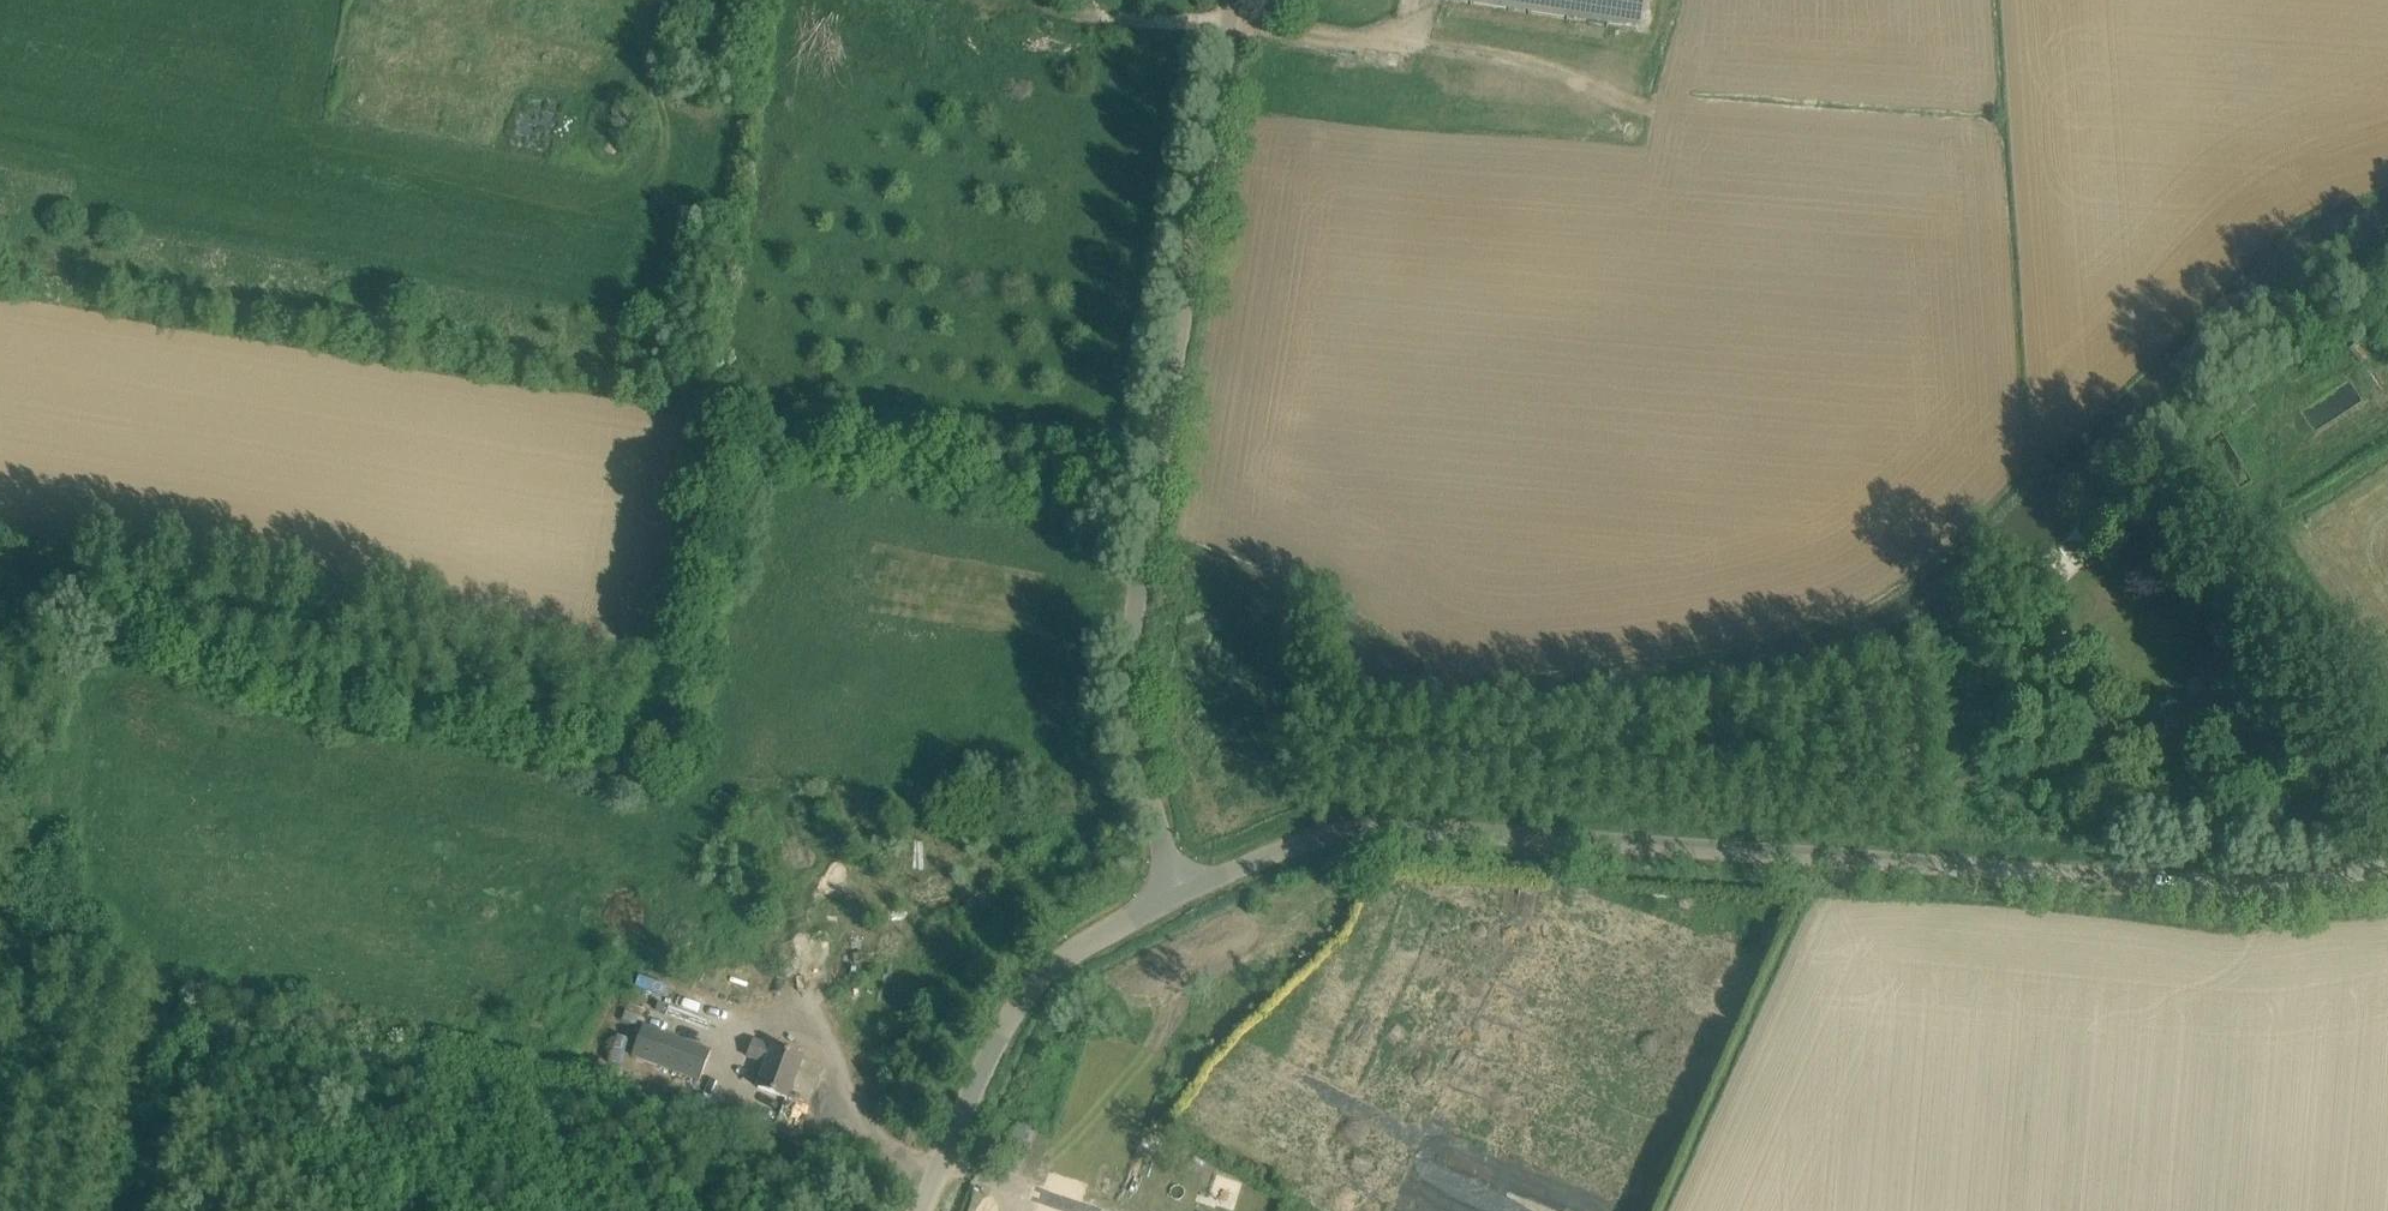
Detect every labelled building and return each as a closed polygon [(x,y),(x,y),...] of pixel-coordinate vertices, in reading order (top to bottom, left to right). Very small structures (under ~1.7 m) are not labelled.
[(1640,28),(1645,0),(1460,0),(1640,28)] [(711,1051),(643,1026),(632,1055),(700,1080),(711,1051)] [(758,1088),(764,1090),(786,1098),(802,1058),(773,1047),(773,1048),(754,1041),(748,1057),(767,1064),(758,1088)]
